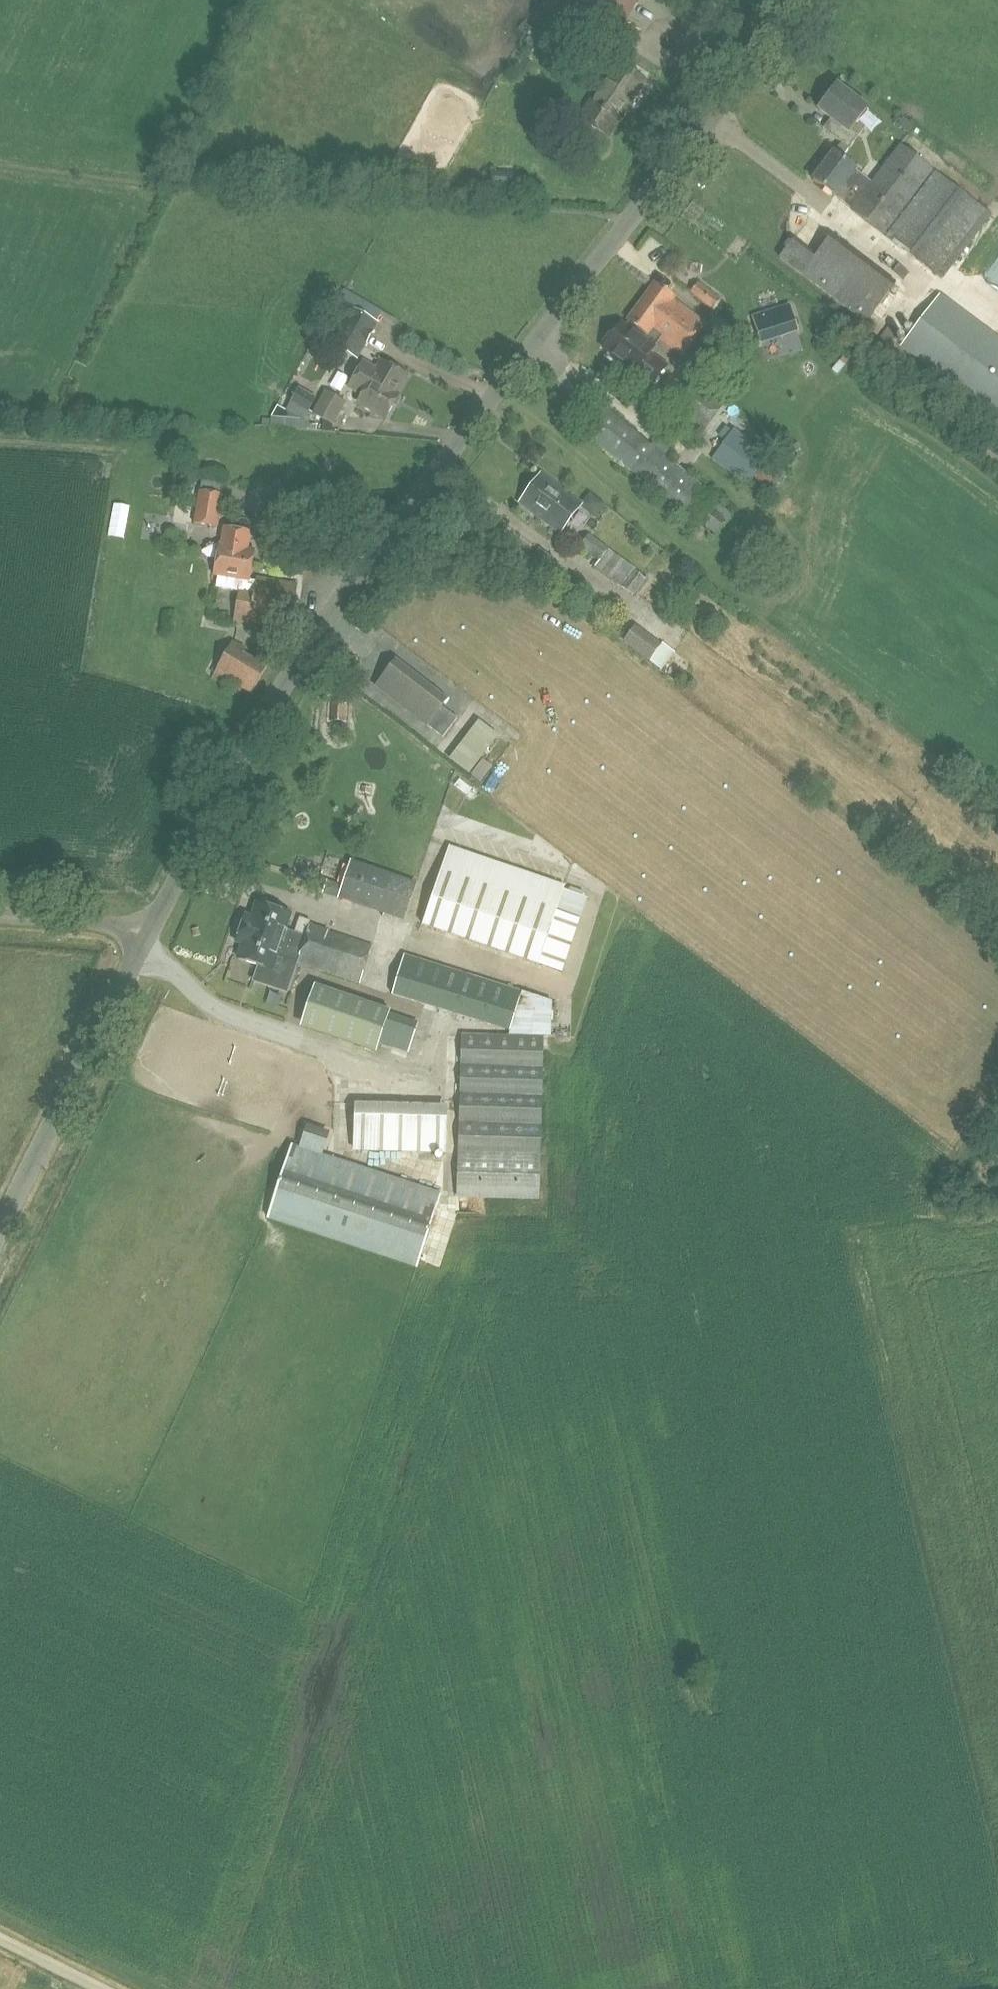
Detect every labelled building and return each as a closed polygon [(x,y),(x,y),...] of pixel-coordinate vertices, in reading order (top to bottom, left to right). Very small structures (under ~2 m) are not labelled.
[(634,0),(597,0),(591,10),(618,26),(634,0)] [(607,137),(645,81),(618,63),(580,119),(581,120),(607,137)] [(941,278),(989,214),(901,147),(872,184),(855,170),(856,169),(842,158),(867,128),(859,122),(869,109),(839,85),(820,108),(837,122),(829,132),(842,143),(813,180),(834,196),(835,196),(852,209),(851,210),(941,278)] [(581,120),(572,133),(598,150),(607,137),(581,120)] [(781,253),(791,240),(779,231),(783,226),(775,220),(771,225),(755,212),(745,226),(781,253)] [(869,316),(896,280),(829,229),(814,250),(795,236),(783,252),(869,316)] [(988,245),(997,248),(997,232),(992,230),(988,245)] [(797,280),(796,296),(812,298),(813,281),(797,280)] [(721,300),(717,297),(698,283),(690,294),(712,311),(721,300)] [(682,356),(706,324),(672,298),(673,297),(656,284),(629,320),(624,327),(621,324),(614,333),(612,331),(604,341),(606,343),(604,347),(610,351),(607,354),(619,363),(621,359),(634,369),(632,372),(651,386),(666,366),(651,355),(655,350),(653,349),(660,339),(682,356)] [(941,295),(903,345),(997,418),(997,338),(941,295)] [(753,318),(761,341),(797,329),(790,306),(753,318)] [(375,323),(350,310),(332,345),(357,357),(375,323)] [(407,375),(382,361),(376,370),(363,363),(350,386),(363,393),(359,401),(387,417),(399,395),(397,394),(407,375)] [(321,392),(325,383),(308,374),(303,384),(321,392)] [(723,404),(694,382),(674,409),(703,431),(723,404)] [(334,426),(346,403),(325,391),(313,414),(334,426)] [(583,432),(694,521),(698,517),(710,527),(724,510),(711,500),(714,496),(603,407),(603,406),(602,405),(581,431),(582,432),(583,432)] [(769,455),(734,429),(713,458),(748,484),(753,477),(769,489),(782,471),(766,459),(769,455)] [(560,533),(582,504),(542,473),(520,502),(560,533)] [(219,527),(224,495),(199,491),(194,523),(219,527)] [(219,543),(219,545),(210,543),(206,545),(205,554),(208,557),(217,559),(215,574),(219,575),(217,586),(240,590),(236,614),(249,616),(248,622),(290,629),(298,583),(258,576),(257,580),(251,579),(255,548),(249,547),(251,530),(250,530),(250,526),(250,523),(248,520),(246,518),(242,518),(239,519),(237,521),(236,524),(235,528),(224,526),(221,543),(219,543)] [(595,567),(634,595),(646,578),(633,569),(635,567),(589,533),(580,547),(599,561),(595,567)] [(636,625),(624,641),(649,661),(651,659),(662,644),(636,625)] [(252,693),(270,662),(233,641),(215,672),(252,693)] [(445,738),(460,719),(391,667),(377,686),(445,738)] [(580,919),(557,911),(565,886),(450,846),(441,871),(423,925),(539,964),(562,971),(580,919)] [(404,918),(416,884),(352,862),(343,887),(328,882),(324,891),(404,918)] [(360,983),(372,945),(310,924),(306,936),(286,929),(291,914),(258,903),(253,917),(246,915),(237,941),(244,943),(239,958),(259,965),(254,981),(287,992),(297,962),(360,983)] [(509,1031),(521,992),(403,955),(390,994),(509,1031)] [(384,1031),(412,1041),(418,1025),(389,1015),(391,1012),(314,985),(302,1021),(306,1028),(376,1053),(379,1045),(384,1031)] [(463,1035),(460,1151),(458,1196),(539,1198),(540,1154),(543,1037),(463,1035)] [(351,1098),(351,1143),(446,1142),(445,1097),(351,1098)] [(299,1138),(322,1144),(326,1127),(304,1121),(299,1138)] [(418,1266),(441,1195),(292,1146),(269,1217),(418,1266)]
